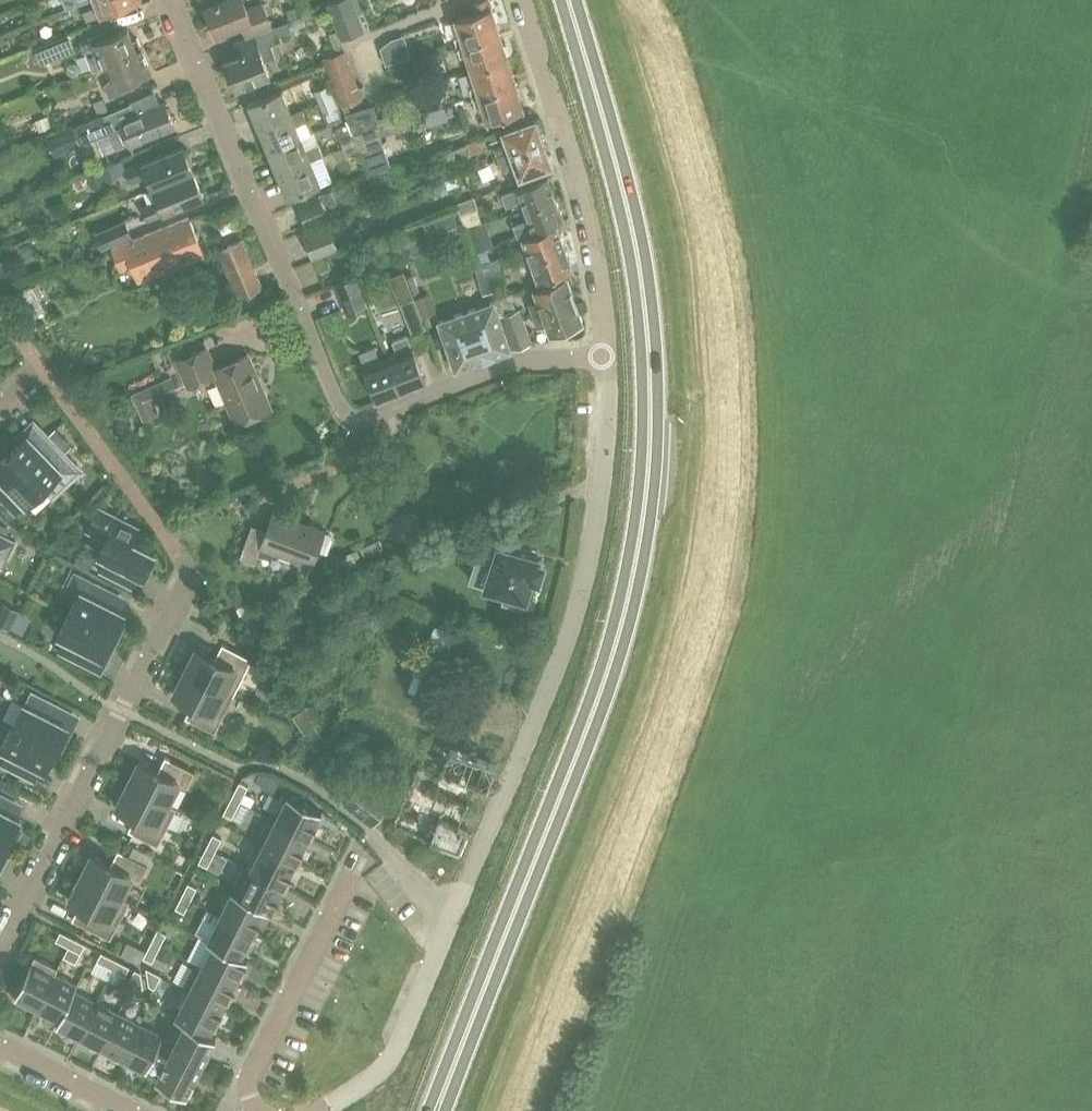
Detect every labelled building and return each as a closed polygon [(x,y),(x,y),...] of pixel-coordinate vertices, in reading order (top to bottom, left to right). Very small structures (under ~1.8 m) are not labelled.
[(100,3),(84,9),(88,19),(135,0),(98,0),(100,3)] [(235,40),(274,25),(264,1),(248,8),(245,0),(223,0),(206,6),(217,34),(242,24),(247,35),(235,40)] [(358,13),(353,0),(333,0),(329,2),(342,37),(363,29),(358,13)] [(458,45),(501,32),(490,0),(474,0),(477,10),(457,16),(462,34),(455,36),(458,45)] [(289,18),(299,14),(296,5),(286,9),(289,18)] [(225,58),(227,62),(222,64),(227,78),(232,77),(237,89),(272,75),(266,60),(277,55),(273,44),(284,40),(282,34),(293,30),(289,20),(274,25),(235,40),(240,53),(225,58)] [(100,51),(105,64),(110,62),(143,48),(138,36),(134,37),(130,26),(108,35),(106,29),(81,39),(87,53),(100,51)] [(501,32),(458,45),(461,55),(468,53),(473,68),(508,57),(501,32)] [(70,33),(37,45),(43,61),(76,49),(70,33)] [(153,71),(143,48),(110,62),(111,64),(116,75),(105,82),(111,96),(133,87),(131,81),(153,71)] [(342,105),(364,98),(347,48),(325,56),(342,105)] [(508,57),(473,68),(478,84),(471,87),(474,95),(516,82),(508,57)] [(516,82),(474,95),(477,106),(484,104),(489,120),(524,109),(516,82)] [(182,84),(161,89),(164,100),(185,95),(182,84)] [(316,90),(321,101),(334,96),(329,85),(316,90)] [(123,104),(144,96),(140,86),(119,94),(123,104)] [(249,103),(259,126),(303,108),(293,112),(283,89),(249,103)] [(334,96),(321,101),(329,122),(342,117),(338,106),(334,96)] [(93,101),(98,113),(108,109),(103,97),(93,101)] [(133,103),(105,114),(104,112),(74,125),(82,142),(109,131),(116,149),(131,143),(131,144),(176,126),(166,102),(137,114),(133,103)] [(355,134),(381,125),(374,104),(346,113),(355,134)] [(303,108),(259,126),(268,149),(302,135),(298,124),(308,120),(303,108)] [(47,116),(35,120),(40,131),(51,126),(47,116)] [(495,145),(500,159),(546,142),(541,129),(543,127),(541,121),(538,121),(537,117),(504,129),(508,140),(495,145)] [(337,131),(343,146),(357,140),(350,125),(337,131)] [(268,149),(278,172),(312,158),(312,159),(325,154),(320,142),(307,147),(302,135),(268,149)] [(484,147),(481,138),(446,150),(451,163),(471,156),(470,152),(484,147)] [(357,140),(343,146),(334,150),(338,160),(348,156),(349,157),(362,151),(357,140)] [(384,142),(362,150),(372,174),(393,167),(384,142)] [(546,142),(500,159),(504,169),(517,164),(521,175),(554,163),(553,161),(555,159),(553,153),(550,153),(546,142)] [(149,173),(155,186),(194,170),(183,145),(129,168),(134,180),(149,173)] [(312,158),(278,172),(288,196),(322,182),(312,159),(312,158)] [(87,176),(91,187),(114,179),(113,177),(108,167),(87,176)] [(194,170),(155,186),(160,199),(144,206),(149,218),(204,194),(194,170)] [(385,191),(403,190),(402,174),(384,175),(385,191)] [(523,198),(526,207),(557,196),(548,174),(503,191),(507,204),(523,198)] [(449,191),(445,179),(434,182),(438,195),(449,191)] [(298,203),(308,228),(330,219),(327,210),(338,206),(333,193),(322,198),(320,194),(298,203)] [(456,201),(461,215),(478,209),(474,195),(456,201)] [(557,196),(526,207),(530,217),(514,223),(519,234),(564,218),(557,196)] [(113,246),(121,267),(132,263),(139,279),(205,253),(191,215),(113,246)] [(103,248),(134,236),(127,218),(96,230),(103,248)] [(329,223),(305,232),(314,257),(338,247),(329,223)] [(474,253),(494,245),(485,223),(466,230),(474,253)] [(523,236),(531,258),(566,245),(558,223),(523,236)] [(240,297),(264,287),(243,239),(219,249),(240,297)] [(369,253),(380,274),(396,265),(385,245),(369,253)] [(566,245),(531,258),(539,280),(574,267),(566,245)] [(475,263),(479,276),(503,268),(500,257),(475,263)] [(503,268),(479,276),(484,294),(497,290),(496,285),(507,282),(503,268)] [(368,304),(357,275),(338,282),(349,311),(368,304)] [(530,302),(534,314),(576,298),(567,275),(534,287),(538,299),(530,302)] [(14,292),(20,302),(27,314),(28,313),(44,304),(38,295),(43,293),(37,282),(32,285),(31,283),(14,292)] [(415,297),(423,316),(436,311),(428,292),(415,297)] [(511,293),(496,298),(497,300),(505,324),(523,318),(519,306),(517,307),(511,293)] [(401,303),(412,331),(426,325),(423,316),(415,297),(401,303)] [(576,298),(534,314),(539,326),(547,323),(551,335),(585,322),(576,298)] [(497,300),(468,311),(484,358),(512,349),(514,348),(505,324),(497,300)] [(484,358),(468,311),(440,320),(457,368),(484,358)] [(505,324),(514,348),(531,342),(523,318),(505,324)] [(398,353),(389,356),(403,390),(428,380),(415,347),(413,347),(408,334),(394,340),(398,353)] [(237,421),(271,407),(248,352),(215,366),(207,345),(179,357),(190,384),(217,373),(237,421)] [(361,353),(365,365),(365,366),(378,399),(403,390),(389,356),(381,360),(376,347),(361,353)] [(180,391),(173,375),(133,392),(145,420),(161,413),(156,402),(180,391)] [(10,451),(54,496),(72,478),(67,473),(76,463),(48,434),(39,444),(28,433),(10,451)] [(44,487),(54,497),(54,496),(10,451),(0,461),(0,477),(2,479),(0,481),(0,496),(11,508),(21,498),(27,504),(44,487)] [(98,506),(96,510),(89,524),(109,534),(99,554),(106,557),(100,570),(124,582),(130,570),(143,576),(155,553),(132,541),(139,527),(98,506)] [(256,562),(262,546),(313,564),(326,529),(274,510),(267,529),(253,523),(241,557),(256,562)] [(9,556),(17,541),(0,533),(0,552),(9,556)] [(366,561),(387,552),(381,538),(360,547),(366,561)] [(539,556),(498,543),(485,583),(506,590),(503,599),(521,604),(524,595),(526,596),(533,576),(539,578),(544,561),(538,559),(539,556)] [(365,561),(359,548),(339,557),(345,570),(365,561)] [(95,558),(80,549),(74,561),(89,569),(95,558)] [(118,592),(94,580),(87,593),(80,589),(69,612),(119,637),(126,623),(120,620),(125,611),(112,605),(118,592)] [(3,602),(0,608),(0,624),(9,629),(18,610),(3,602)] [(31,616),(19,610),(11,626),(23,633),(31,616)] [(112,650),(119,637),(69,612),(57,634),(65,638),(58,650),(82,662),(89,650),(102,657),(106,648),(112,650)] [(198,647),(186,670),(234,695),(253,658),(223,643),(222,644),(227,646),(221,659),(198,647)] [(234,695),(186,670),(175,693),(198,705),(191,717),(186,715),(186,716),(216,731),(234,695)] [(12,725),(62,750),(69,736),(63,733),(68,724),(55,718),(61,705),(31,690),(25,703),(24,702),(12,725)] [(317,750),(328,742),(312,719),(318,715),(320,713),(320,710),(319,707),(317,705),(314,704),(311,704),(295,715),(317,750)] [(61,751),(62,750),(12,725),(1,747),(8,751),(2,763),(26,775),(32,763),(45,770),(56,748),(61,751)] [(425,761),(443,768),(444,766),(478,780),(487,784),(496,763),(452,745),(452,746),(434,739),(428,742),(423,755),(425,761)] [(141,760),(129,783),(177,807),(168,802),(178,781),(188,786),(196,771),(166,756),(165,757),(170,759),(164,772),(141,760)] [(396,826),(433,840),(461,851),(469,830),(459,827),(478,780),(444,766),(443,768),(440,776),(419,767),(396,826)] [(239,781),(231,796),(240,801),(248,785),(239,781)] [(177,807),(129,783),(117,806),(141,818),(134,830),(129,828),(128,829),(158,844),(177,807)] [(282,791),(269,816),(309,835),(310,833),(312,834),(317,823),(316,823),(322,810),(282,791)] [(14,843),(21,830),(16,827),(20,818),(7,811),(13,799),(0,792),(0,836),(14,843)] [(240,801),(231,796),(223,812),(232,817),(240,801)] [(269,816),(257,840),(297,860),(298,858),(299,858),(304,848),(303,848),(309,835),(269,816)] [(213,833),(207,845),(216,850),(222,837),(213,833)] [(14,843),(0,836),(0,858),(2,854),(7,857),(14,843)] [(257,840),(245,865),(284,885),(285,882),(287,883),(292,873),(291,872),(297,860),(257,840)] [(216,850),(207,845),(199,861),(208,866),(216,850)] [(93,854),(82,877),(130,901),(130,900),(121,895),(131,874),(141,879),(148,864),(118,849),(118,850),(123,853),(117,865),(93,854)] [(245,865),(232,889),(272,909),(273,907),(274,908),(280,897),(278,897),(284,885),(245,865)] [(130,901),(82,877),(70,900),(94,911),(87,924),(82,921),(81,922),(111,937),(130,901)] [(188,882),(182,894),(191,899),(197,886),(188,882)] [(232,889),(220,914),(255,931),(261,920),(259,919),(266,907),(272,910),(272,909),(232,889)] [(191,899),(182,894),(176,907),(185,911),(191,899)] [(220,914),(207,939),(247,958),(248,957),(242,954),(248,942),(249,943),(255,931),(220,914)] [(158,928),(151,941),(160,945),(167,933),(158,928)] [(56,939),(68,946),(73,937),(60,931),(56,939)] [(73,937),(68,946),(81,952),(85,943),(73,937)] [(213,942),(201,965),(201,966),(235,983),(241,971),(242,971),(247,961),(246,960),(247,958),(207,939),(213,942)] [(160,945),(151,941),(143,956),(152,961),(160,945)] [(169,963),(173,954),(161,948),(156,957),(169,963)] [(97,960),(113,968),(117,959),(101,951),(97,960)] [(36,1008),(37,1009),(58,967),(35,955),(14,997),(26,1003),(27,1000),(38,1005),(36,1008)] [(117,959),(113,968),(125,975),(130,966),(117,959)] [(182,988),(188,991),(188,990),(222,1007),(228,995),(230,996),(235,985),(234,985),(235,983),(201,966),(201,965),(195,962),(183,987),(182,988)] [(58,967),(37,1009),(48,1014),(49,1011),(60,1016),(55,1025),(56,1026),(77,984),(56,973),(59,967),(58,967)] [(155,987),(162,974),(146,967),(149,984),(155,987)] [(144,987),(141,971),(135,968),(129,980),(144,987)] [(77,984),(56,1026),(67,1031),(69,1028),(79,1033),(77,1037),(78,1037),(96,1001),(75,990),(78,984),(77,984)] [(188,991),(176,1015),(210,1032),(210,1031),(216,1020),(217,1020),(223,1010),(221,1009),(222,1007),(188,990),(188,991)] [(96,1001),(78,1037),(89,1043),(91,1039),(101,1044),(100,1048),(118,1012),(96,1001)] [(118,1012),(100,1048),(111,1054),(113,1050),(124,1055),(122,1059),(123,1059),(141,1023),(118,1012)] [(210,1032),(176,1015),(166,1036),(165,1036),(163,1035),(147,1067),(158,1073),(156,1077),(187,1092),(216,1035),(216,1034),(210,1031),(210,1032)] [(141,1023),(123,1059),(134,1065),(135,1061),(147,1067),(163,1035),(141,1023)]
